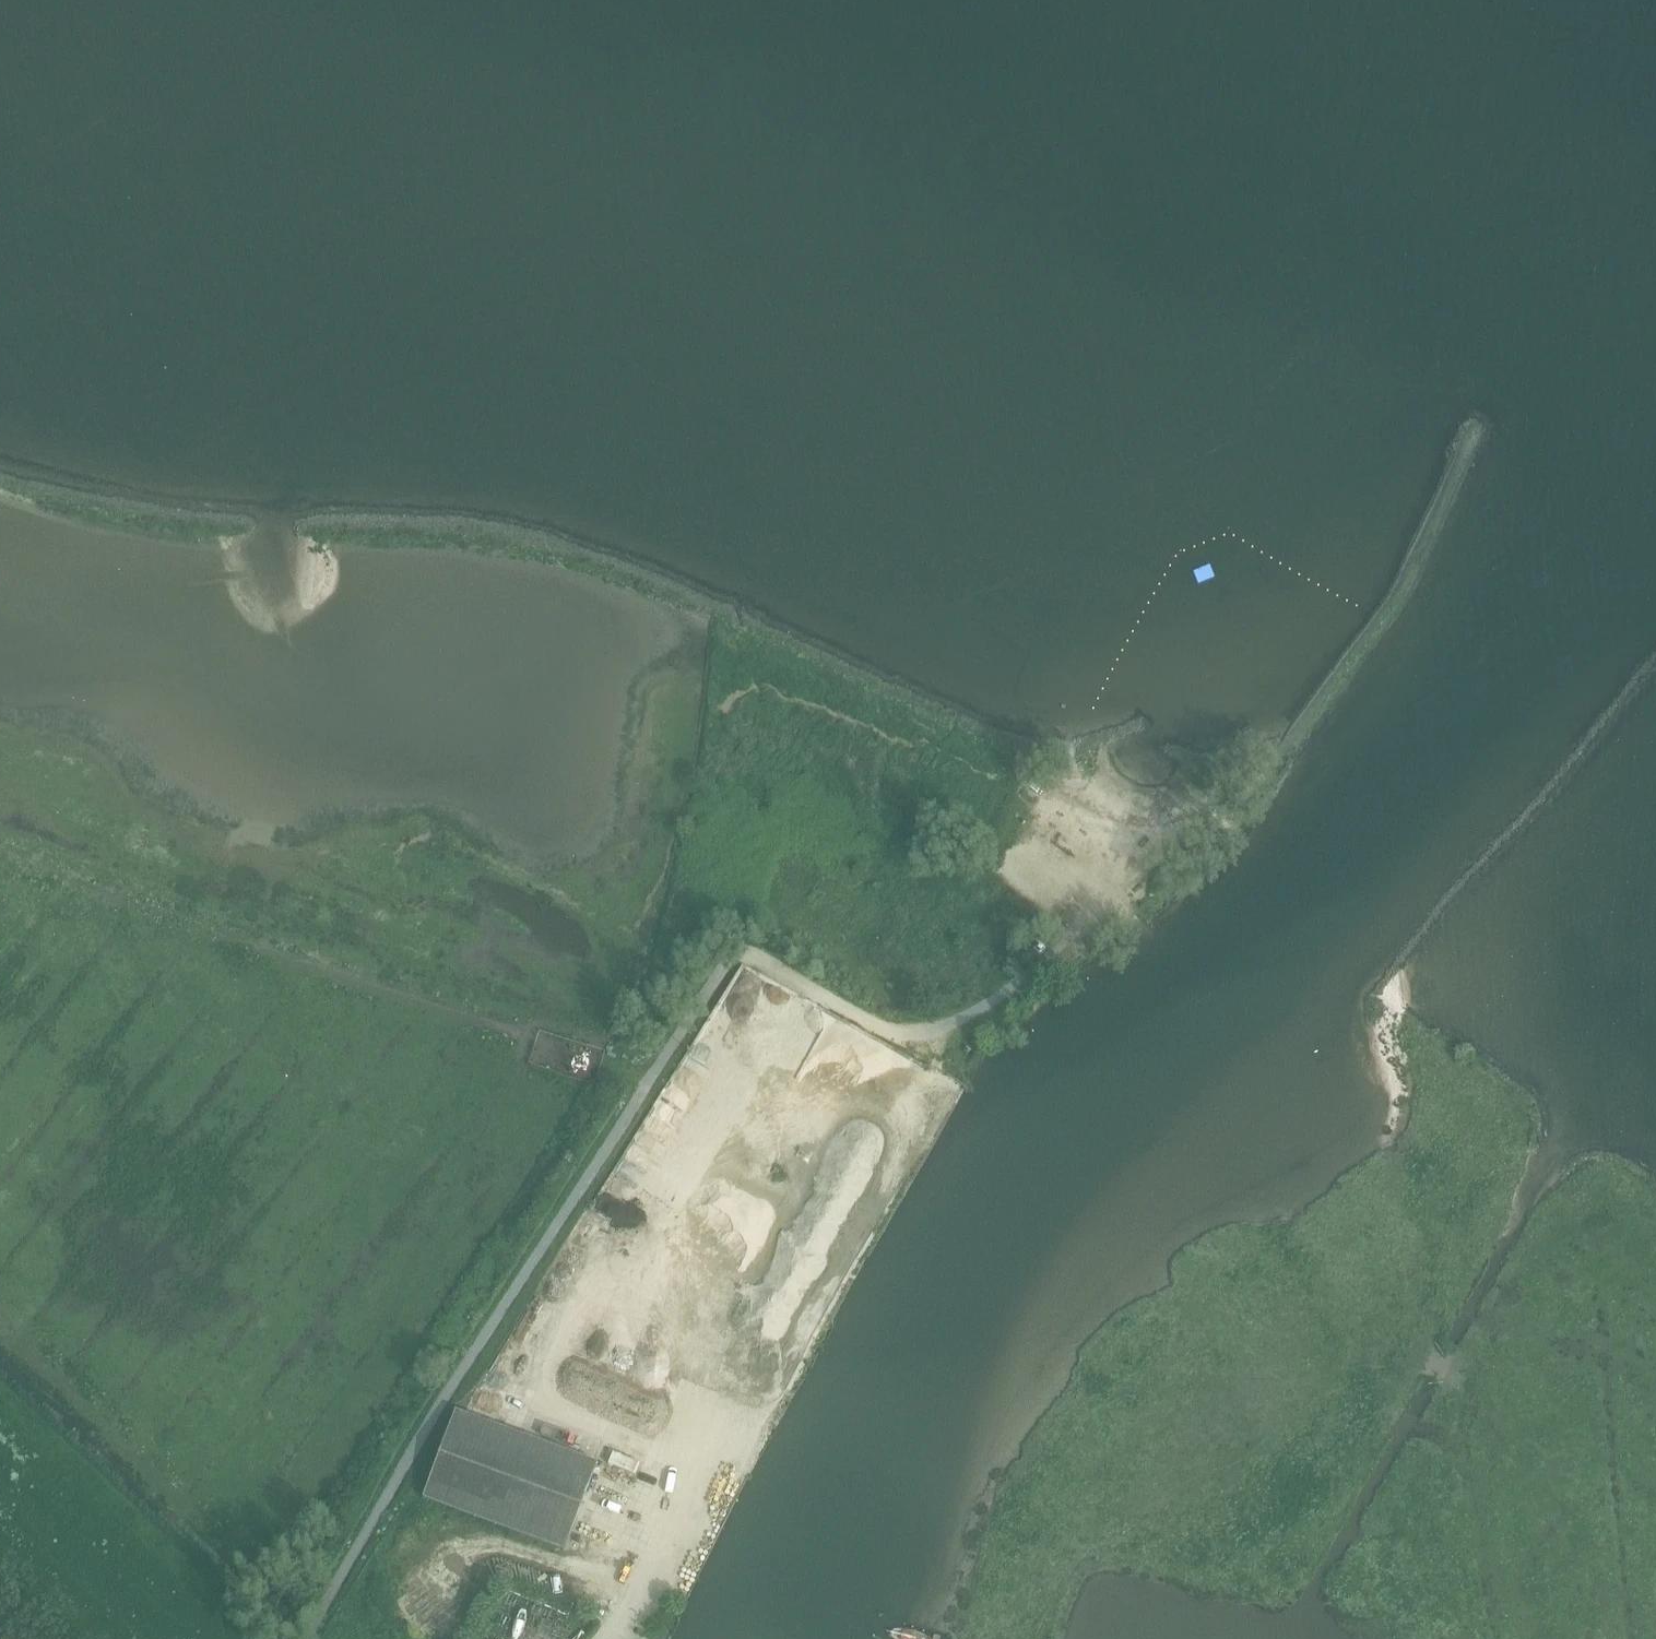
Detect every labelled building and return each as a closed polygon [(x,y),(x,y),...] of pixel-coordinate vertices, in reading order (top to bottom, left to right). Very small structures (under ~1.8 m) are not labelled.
[(455,1411),(422,1497),(565,1549),(598,1463),(455,1411)]
